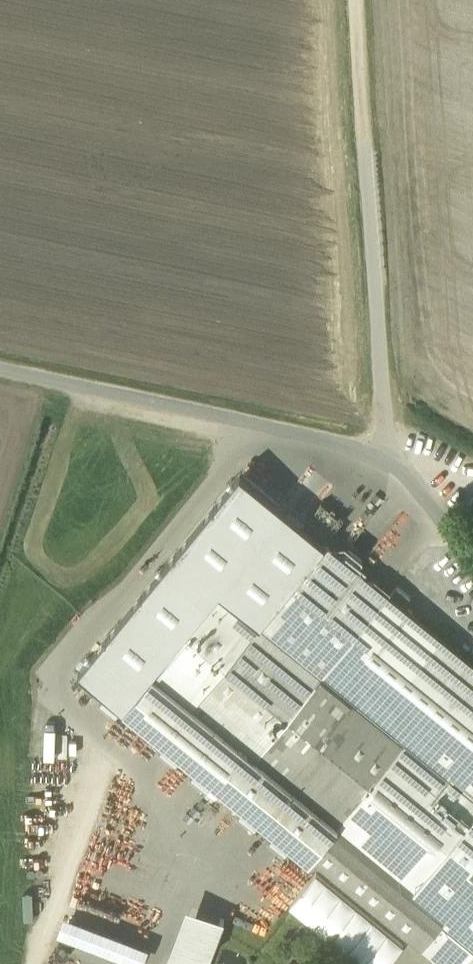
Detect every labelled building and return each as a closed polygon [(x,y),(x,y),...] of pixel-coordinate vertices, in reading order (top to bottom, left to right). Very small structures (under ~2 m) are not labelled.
[(241,472),(79,667),(142,719),(144,714),(313,854),(422,944),(472,882),(472,662),(403,604),(390,593),(388,593),(391,590),(375,577),(373,580),(241,472)] [(398,584),(390,593),(403,604),(411,595),(398,584)] [(144,714),(142,719),(311,858),(313,854),(144,714)] [(422,944),(447,963),(465,963),(472,955),(472,882),(422,944)] [(192,904),(169,963),(207,963),(225,917),(192,904)] [(150,945),(65,912),(58,931),(142,963),(150,945)]
